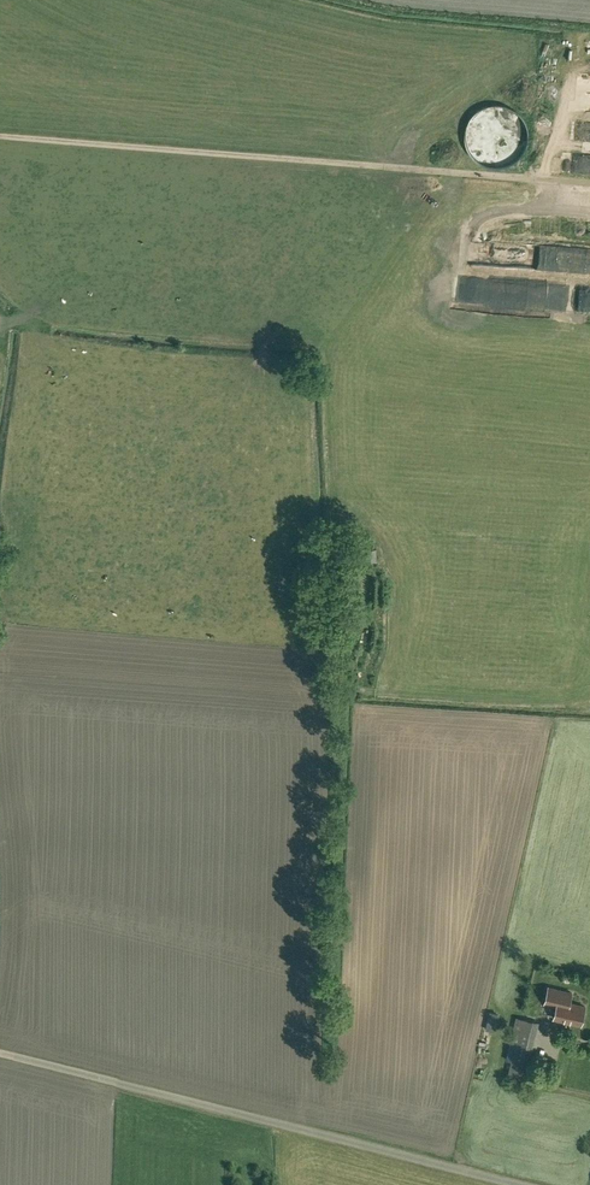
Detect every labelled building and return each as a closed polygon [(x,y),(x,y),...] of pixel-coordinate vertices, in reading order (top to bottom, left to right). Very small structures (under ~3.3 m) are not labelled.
[(473,248),(474,264),(511,263),(510,243),(492,244),(492,247),(473,248)] [(483,294),(481,284),(471,286),(473,296),(483,294)] [(581,1024),(585,1006),(570,1003),(572,993),(549,987),(545,1003),(557,1005),(554,1018),(581,1024)] [(501,1024),(500,1013),(493,1014),(494,1025),(501,1024)] [(524,1079),(537,1022),(523,1019),(509,1075),(524,1079)]
